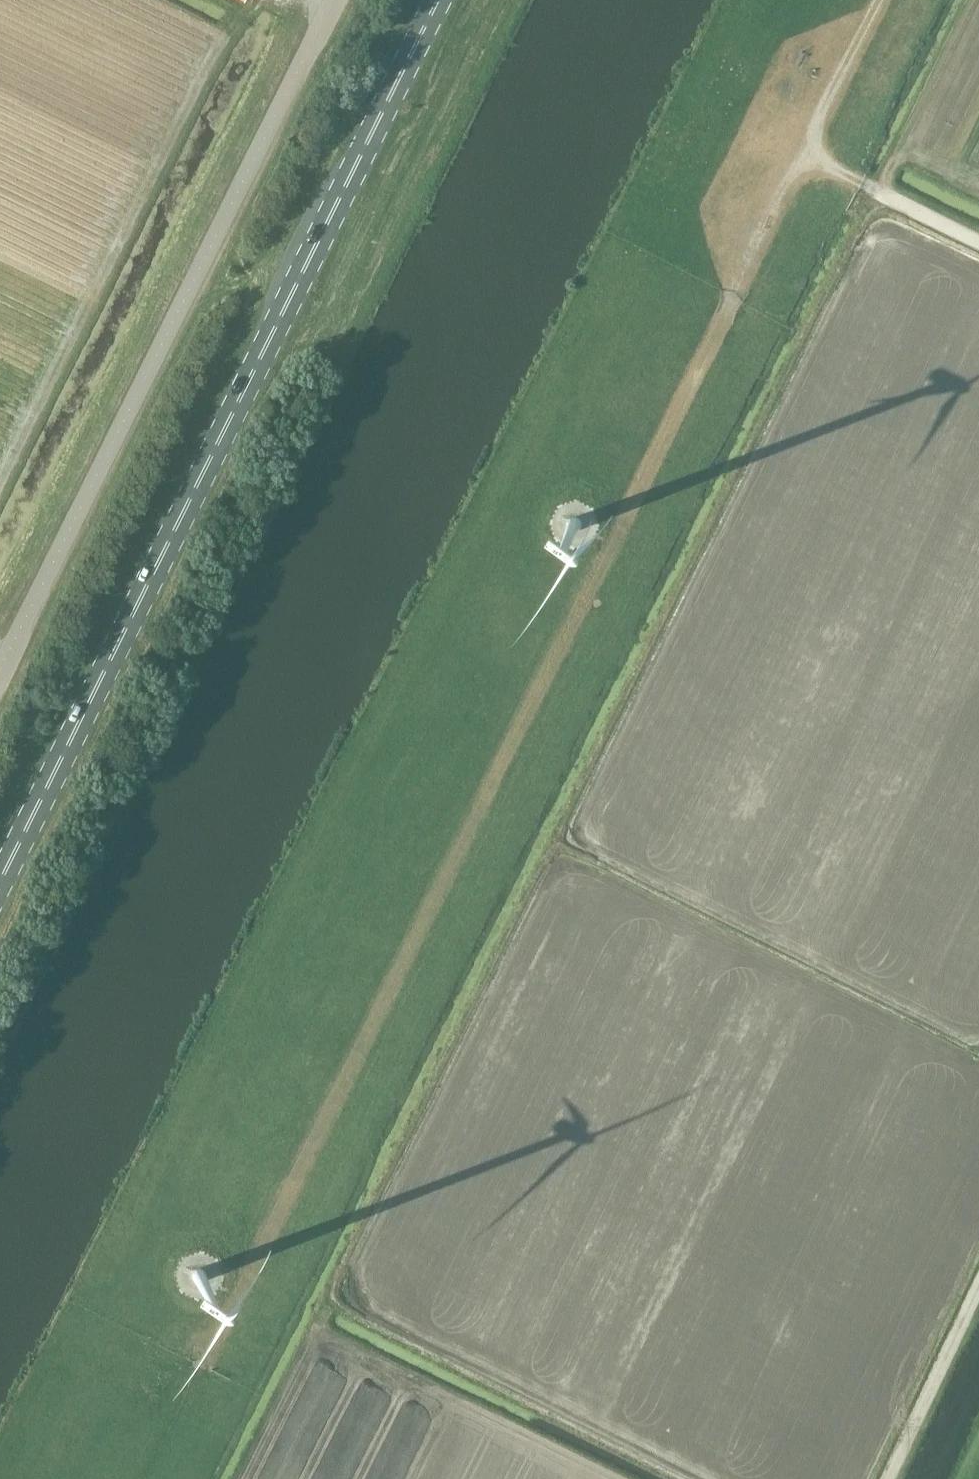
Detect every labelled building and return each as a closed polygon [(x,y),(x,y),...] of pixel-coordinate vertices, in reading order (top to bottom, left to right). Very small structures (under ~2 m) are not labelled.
[(577,518),(577,517),(576,517),(575,517),(574,517),(574,518),(573,518),(572,518),(571,519),(570,519),(570,520),(569,520),(569,521),(568,521),(568,522),(567,523),(567,524),(567,525),(567,526),(567,527),(567,528),(567,529),(568,529),(568,530),(568,531),(569,531),(569,532),(570,532),(570,533),(571,533),(572,534),(573,534),(574,534),(575,535),(576,535),(577,535),(577,534),(578,534),(579,534),(580,534),(580,533),(581,533),(581,532),(582,532),(582,531),(583,531),(583,530),(584,529),(584,528),(584,527),(584,526),(584,525),(584,524),(584,523),(583,522),(583,521),(582,521),(582,520),(581,520),(581,519),(580,519),(580,518),(579,518),(578,518),(577,518)] [(200,1269),(199,1269),(198,1269),(197,1269),(196,1270),(195,1270),(195,1271),(194,1271),(193,1272),(193,1273),(192,1273),(192,1274),(192,1275),(192,1276),(191,1277),(191,1278),(191,1279),(192,1279),(192,1280),(192,1281),(192,1282),(193,1282),(193,1283),(194,1284),(195,1284),(195,1285),(196,1285),(197,1286),(198,1286),(199,1286),(200,1286),(201,1286),(202,1286),(203,1286),(204,1285),(205,1285),(205,1284),(206,1284),(206,1283),(207,1283),(207,1282),(208,1281),(208,1280),(208,1279),(209,1279),(209,1278),(209,1277),(209,1276),(208,1276),(208,1275),(208,1274),(207,1273),(207,1272),(206,1272),(206,1271),(205,1271),(205,1270),(204,1270),(203,1269),(202,1269),(201,1269),(200,1269)]
